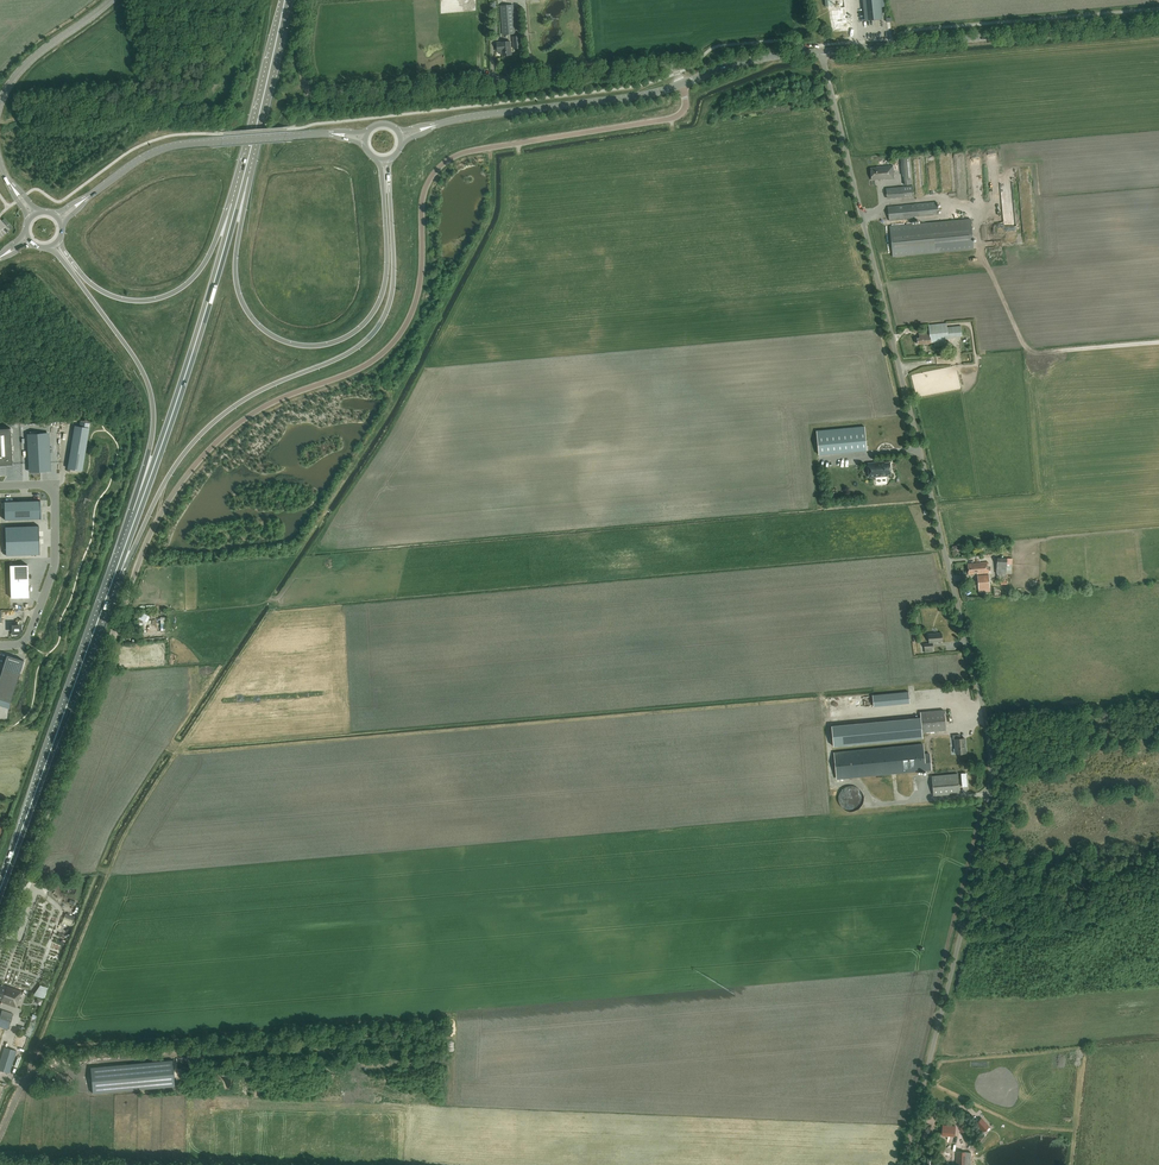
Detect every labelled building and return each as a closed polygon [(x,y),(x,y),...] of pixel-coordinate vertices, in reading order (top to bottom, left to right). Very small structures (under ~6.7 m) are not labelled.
[(866,20),(883,18),(881,0),(864,0),(866,20)] [(515,33),(519,33),(518,26),(515,26),(513,8),(513,5),(501,6),(501,9),(503,34),(515,33)] [(838,14),(833,14),(833,21),(834,21),(835,28),(844,27),(844,22),(847,22),(848,22),(846,8),(838,9),(838,14)] [(520,35),(512,36),(514,49),(521,48),(520,35)] [(511,47),(510,41),(497,42),(497,48),(498,52),(499,54),(502,53),(502,55),(511,55),(511,47)] [(928,156),(929,175),(936,174),(935,156),(928,156)] [(886,178),(886,179),(894,178),(893,165),(876,167),(871,168),(871,180),(881,179),(883,179),(886,178)] [(887,197),(913,194),(912,184),(892,186),(892,190),(886,191),(887,197)] [(888,207),(889,220),(911,218),(911,217),(938,214),(937,202),(888,207)] [(941,252),(973,250),(970,220),(939,222),(890,227),(891,242),(893,257),(941,252)] [(947,323),(928,325),(929,332),(921,333),(921,338),(917,338),(917,344),(948,341),(948,338),(962,336),(961,325),(947,327),(947,323)] [(74,425),(67,468),(82,471),(89,428),(74,425)] [(867,450),(865,426),(817,431),(819,455),(867,450)] [(12,464),(10,428),(0,428),(0,465),(12,464)] [(47,433),(27,434),(29,472),(49,471),(47,433)] [(885,462),(884,461),(868,463),(869,477),(887,475),(887,474),(891,474),(890,462),(885,462)] [(40,519),(40,501),(4,502),(5,520),(40,519)] [(38,526),(5,527),(6,555),(39,554),(38,526)] [(1006,574),(1007,558),(997,557),(996,573),(1006,574)] [(977,574),(989,573),(988,562),(968,564),(969,574),(974,574),(974,572),(977,572),(977,574)] [(11,598),(29,597),(28,565),(10,565),(11,598)] [(978,589),(990,588),(989,574),(977,575),(978,589)] [(138,625),(143,627),(147,613),(142,611),(138,625)] [(932,642),(943,641),(942,633),(928,634),(929,643),(924,644),(924,648),(933,647),(932,642)] [(0,675),(0,699),(10,703),(24,660),(7,654),(0,675)] [(873,696),(874,703),(909,702),(909,694),(873,696)] [(946,730),(944,710),(920,712),(920,717),(922,732),(946,730)] [(920,717),(831,726),(833,746),(923,738),(922,732),(920,717)] [(955,754),(966,753),(965,738),(960,738),(960,734),(953,735),(953,739),(954,739),(955,754)] [(924,755),(923,745),(834,754),(837,782),(839,782),(839,779),(931,769),(929,754),(924,755)] [(933,796),(959,793),(957,773),(931,776),(933,796)] [(20,995),(21,995),(22,991),(12,988),(2,984),(2,986),(0,985),(0,999),(2,1000),(1,1001),(16,1007),(20,995)] [(8,1030),(13,1014),(2,1010),(0,1015),(0,1027),(8,1030)] [(0,1061),(0,1070),(9,1073),(16,1051),(16,1050),(5,1047),(0,1061)] [(173,1060),(90,1066),(92,1091),(175,1085),(173,1060)] [(983,1132),(989,1126),(982,1117),(975,1123),(983,1132)] [(954,1136),(955,1126),(943,1125),(942,1134),(954,1136)] [(967,1152),(957,1151),(956,1164),(958,1164),(966,1164),(967,1152)]
